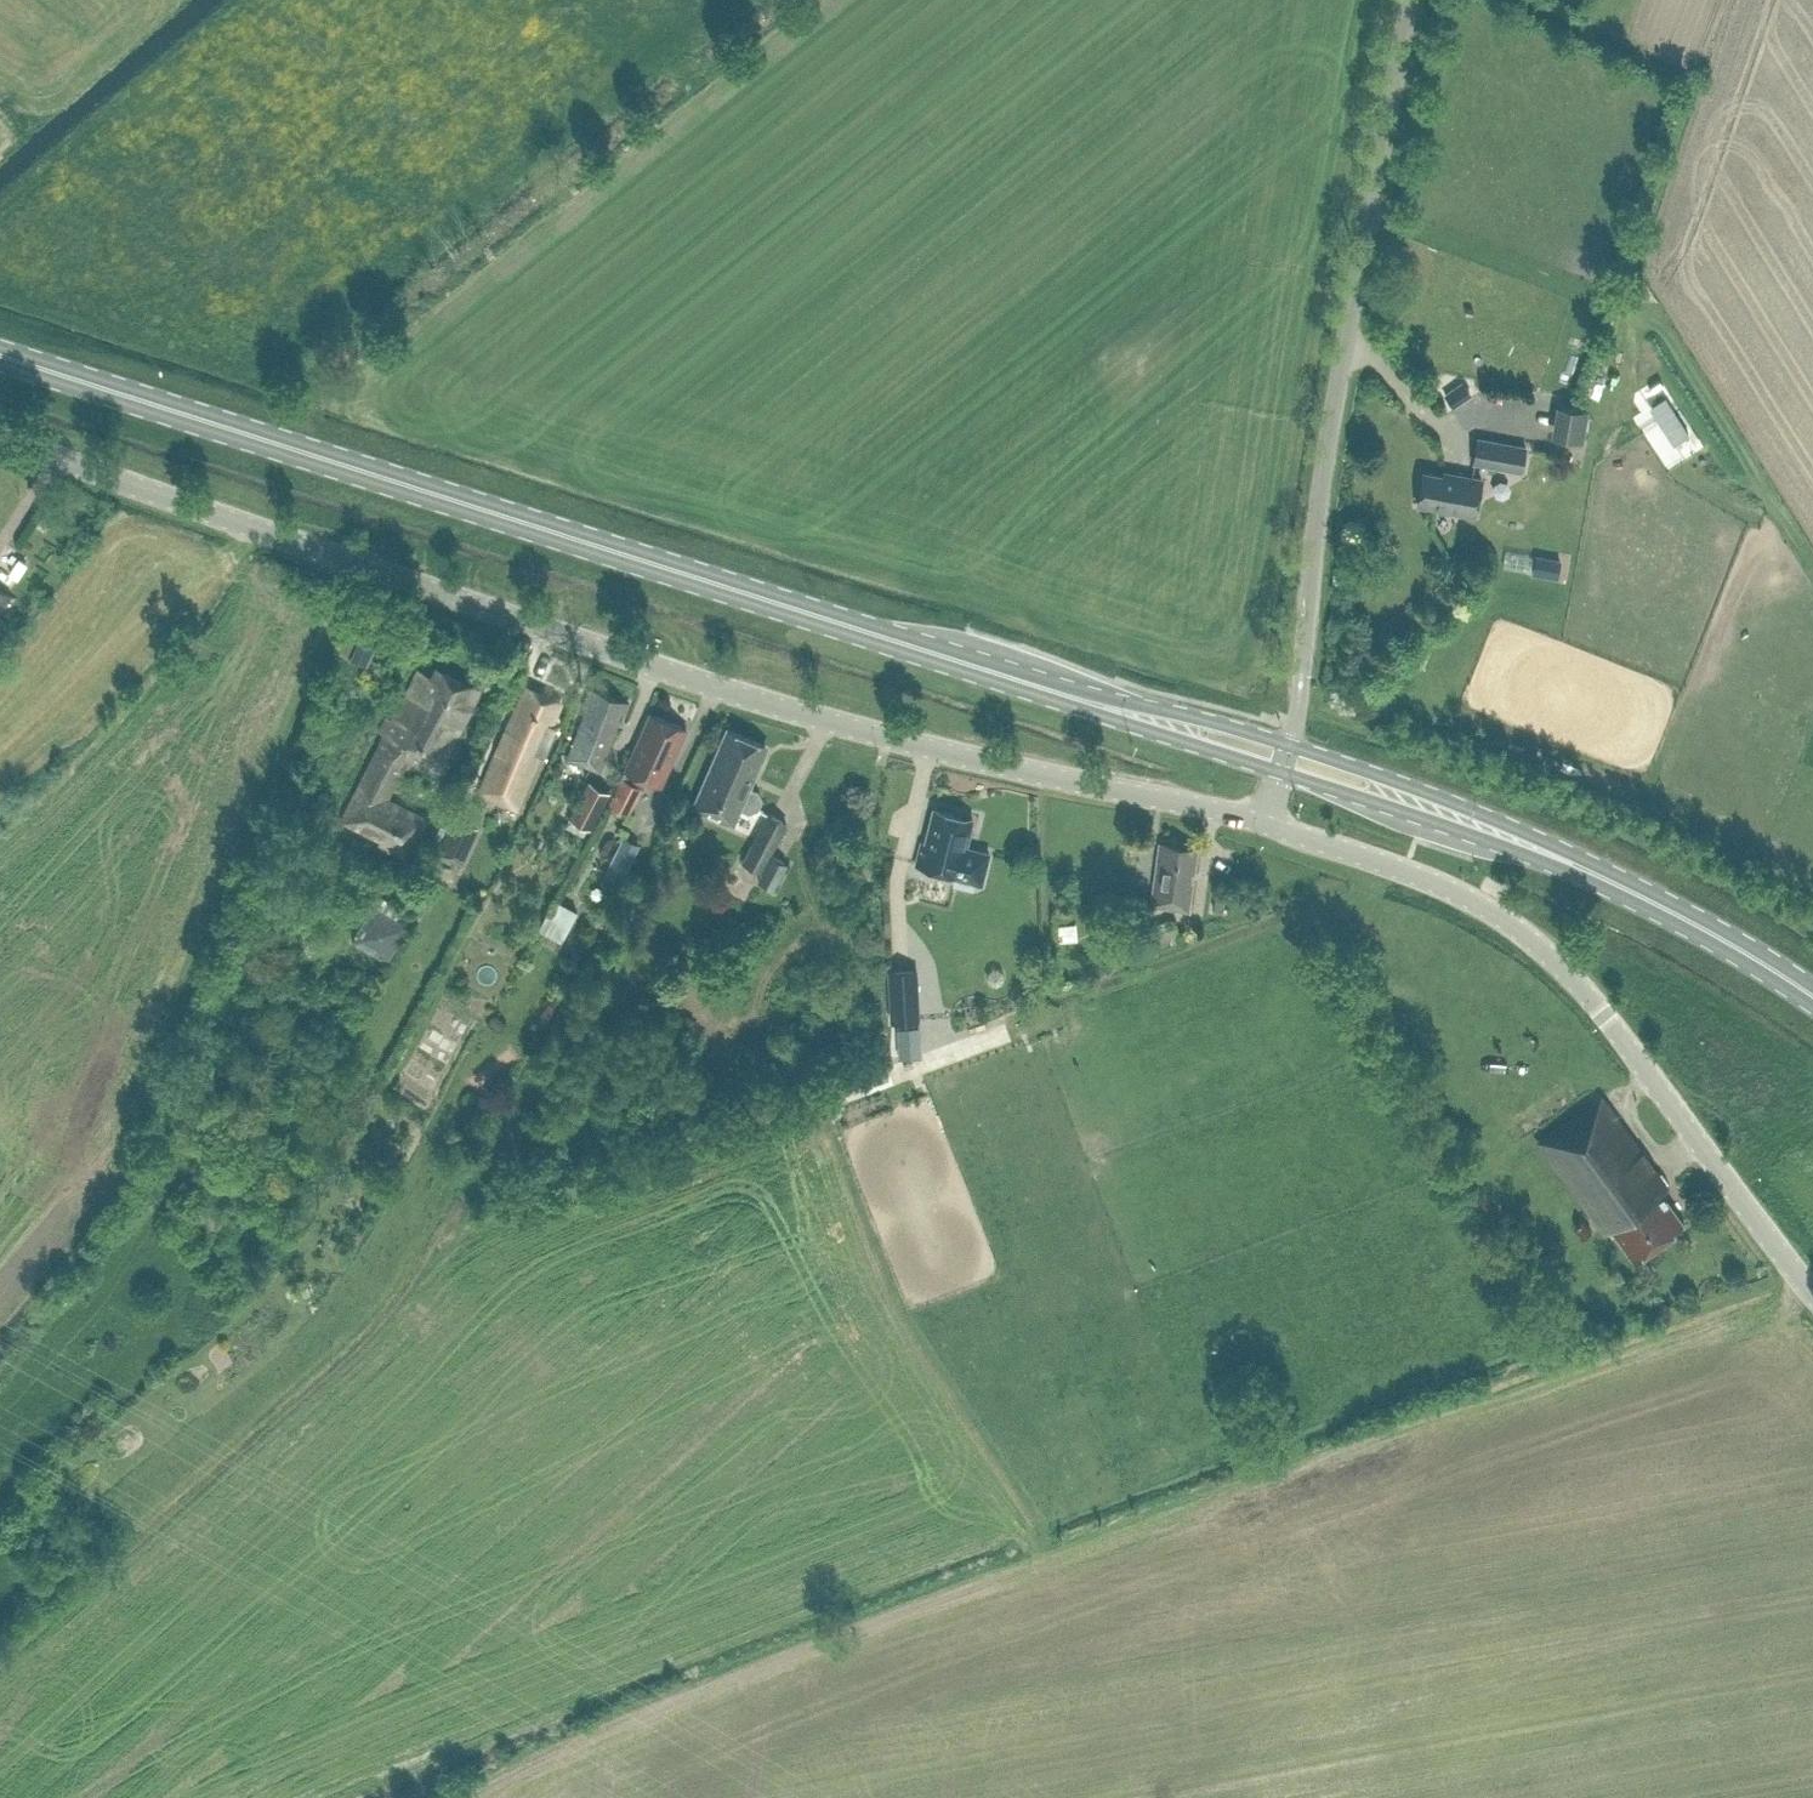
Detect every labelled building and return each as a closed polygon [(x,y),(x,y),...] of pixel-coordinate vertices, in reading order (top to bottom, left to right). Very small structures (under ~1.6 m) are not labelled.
[(1688,431),(1664,395),(1652,403),(1676,438),(1688,431)] [(1561,404),(1556,433),(1581,437),(1586,408),(1561,404)] [(1473,460),(1520,468),(1525,444),(1477,436),(1473,460)] [(1415,501),(1474,512),(1481,475),(1443,467),(1442,471),(1422,468),(1415,501)] [(1534,552),(1530,571),(1557,576),(1559,569),(1561,557),(1534,552)] [(11,591),(0,586),(0,611),(11,591)] [(340,649),(352,655),(362,632),(351,627),(340,649)] [(376,638),(362,632),(352,655),(365,661),(376,638)] [(436,771),(480,684),(435,661),(429,672),(418,666),(391,716),(386,714),(378,728),(382,731),(340,815),(380,837),(377,842),(406,856),(427,814),(381,791),(390,772),(395,775),(404,755),(436,771)] [(515,804),(540,749),(537,747),(559,698),(526,683),(479,788),(515,804)] [(629,699),(590,684),(582,705),(585,706),(566,753),(599,766),(617,719),(621,720),(629,699)] [(650,710),(607,802),(627,811),(640,785),(643,786),(647,778),(659,782),(686,726),(650,710)] [(769,760),(736,825),(797,856),(830,791),(769,760)] [(591,826),(610,789),(588,777),(568,814),(591,826)] [(972,815),(933,805),(925,840),(921,839),(915,860),(956,871),(954,880),(971,884),(973,878),(981,880),(989,849),(965,843),(972,815)] [(462,863),(479,825),(454,813),(436,851),(462,863)] [(622,878),(641,841),(623,832),(604,869),(622,878)] [(1159,840),(1149,902),(1188,907),(1197,845),(1159,840)] [(779,875),(789,852),(779,848),(769,871),(779,875)] [(538,925),(561,938),(577,907),(554,895),(538,925)] [(1222,909),(1224,899),(1215,897),(1213,907),(1222,909)] [(372,902),(351,937),(386,959),(408,924),(372,902)] [(1081,913),(1065,914),(1066,929),(1081,929),(1081,913)] [(1147,942),(1149,947),(1179,938),(1172,914),(1142,924),(1126,929),(1133,946),(1147,942)] [(1097,934),(1093,949),(1111,954),(1115,939),(1097,934)] [(920,1019),(917,965),(886,967),(890,1021),(896,1020),(897,1025),(895,1025),(897,1056),(921,1054),(919,1023),(913,1024),(913,1019),(920,1019)] [(421,1064),(444,1073),(452,1056),(429,1046),(421,1064)] [(1599,1092),(1537,1138),(1604,1230),(1611,1225),(1633,1254),(1683,1217),(1660,1186),(1666,1182),(1599,1092)]
